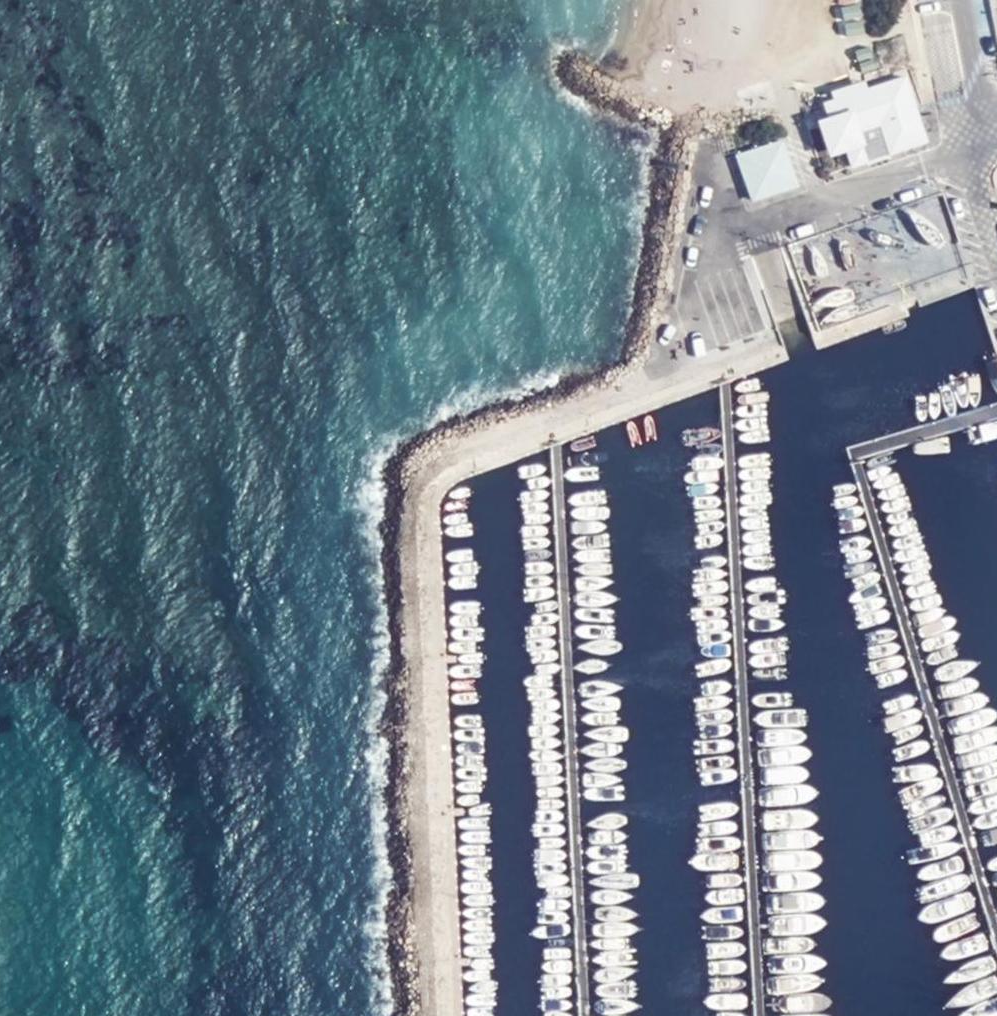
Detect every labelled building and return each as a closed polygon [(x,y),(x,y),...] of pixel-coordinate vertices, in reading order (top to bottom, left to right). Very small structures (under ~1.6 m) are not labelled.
[(928,143),(907,78),(869,91),(866,83),(835,93),(838,102),(826,106),(832,122),(823,125),(833,153),(863,143),(860,133),(883,126),(892,154),(928,143)] [(783,137),(736,155),(754,201),(801,184),(783,137)]
